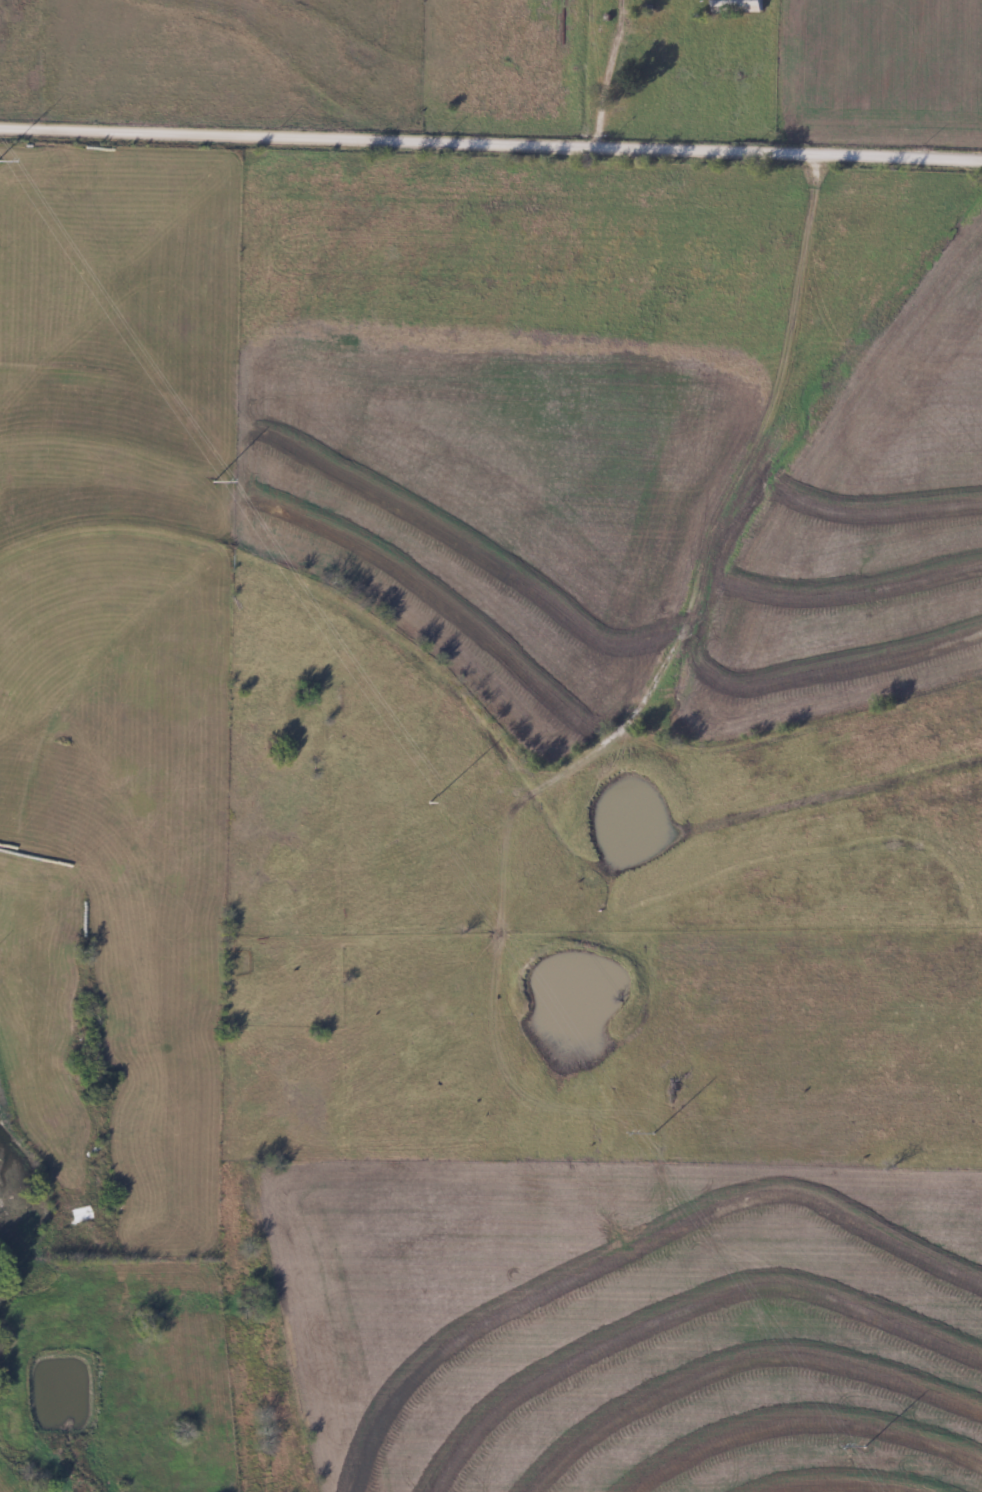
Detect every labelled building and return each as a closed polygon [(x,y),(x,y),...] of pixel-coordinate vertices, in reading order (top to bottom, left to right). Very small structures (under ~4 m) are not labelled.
[(761,13),(761,0),(711,0),(711,13),(761,13)]
